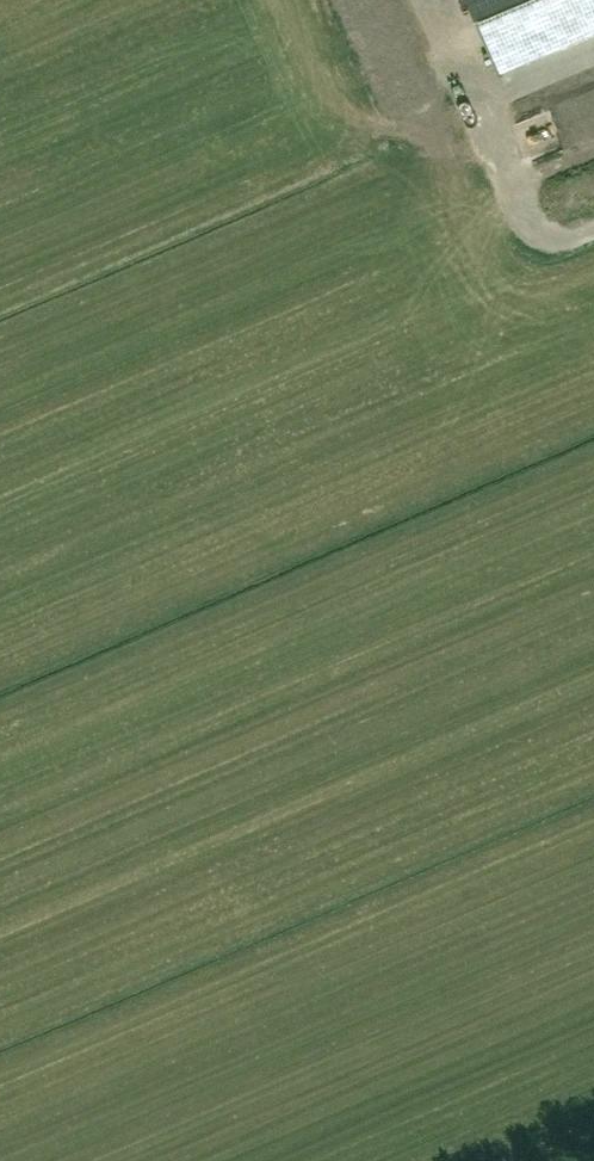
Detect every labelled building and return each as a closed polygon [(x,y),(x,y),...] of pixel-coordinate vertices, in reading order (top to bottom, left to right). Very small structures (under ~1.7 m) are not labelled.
[(501,70),(593,30),(593,0),(471,0),(501,70)] [(593,125),(593,89),(572,97),(584,129),(593,125)] [(558,103),(514,121),(527,152),(571,134),(558,103)]
